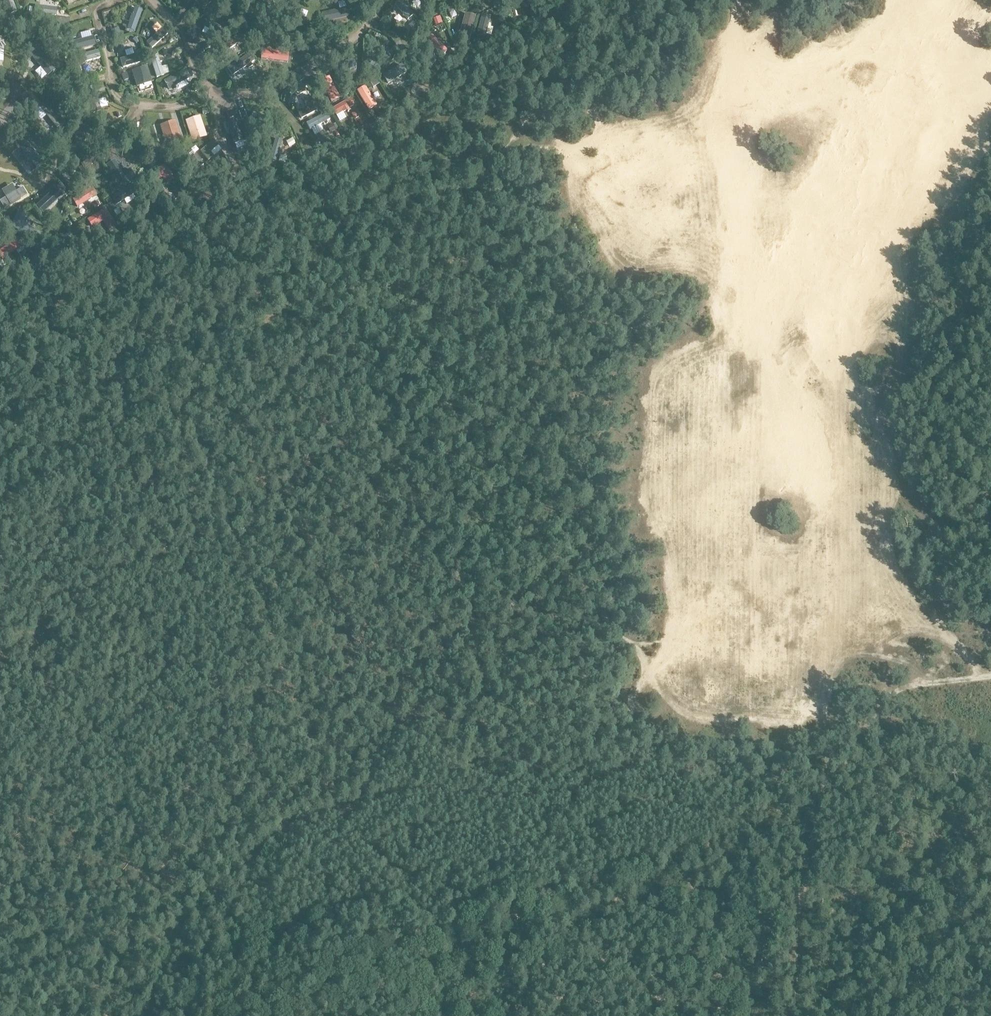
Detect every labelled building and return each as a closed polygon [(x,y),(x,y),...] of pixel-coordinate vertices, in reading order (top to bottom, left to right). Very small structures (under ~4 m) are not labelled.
[(216,1),(219,5),(223,1),(223,0),(204,0),(200,4),(204,9),(213,1),(216,1)] [(266,11),(272,3),(268,0),(252,0),(266,11)] [(401,0),(398,0),(394,4),(408,20),(414,15),(401,0)] [(34,6),(32,11),(50,16),(51,10),(34,6)] [(321,13),(323,23),(350,17),(348,8),(321,13)] [(128,36),(138,38),(144,14),(134,12),(128,36)] [(459,38),(470,41),(476,16),(465,13),(459,38)] [(477,35),(486,37),(491,17),(482,14),(477,35)] [(448,51),(432,35),(425,41),(442,58),(448,51)] [(90,38),(70,43),(71,51),(92,46),(90,38)] [(40,67),(46,75),(47,76),(55,69),(37,49),(29,56),(40,67)] [(262,50),(261,59),(288,63),(289,54),(262,50)] [(75,57),(77,64),(100,58),(98,51),(75,57)] [(419,55),(432,66),(436,61),(423,51),(419,55)] [(145,61),(142,52),(119,59),(122,68),(145,61)] [(227,69),(232,76),(254,61),(249,54),(227,69)] [(164,76),(158,56),(150,59),(157,78),(164,76)] [(356,66),(353,59),(333,67),(336,74),(356,66)] [(407,73),(402,64),(382,76),(387,84),(407,73)] [(147,67),(133,72),(137,83),(136,83),(137,87),(141,86),(141,85),(152,82),(147,67)] [(168,90),(190,78),(186,70),(164,82),(168,90)] [(320,81),(331,103),(340,98),(330,77),(320,81)] [(101,111),(94,86),(86,89),(93,113),(101,111)] [(357,91),(369,111),(377,106),(366,86),(357,91)] [(336,116),(355,105),(351,98),(332,109),(336,116)] [(303,99),(297,101),(300,109),(306,107),(303,99)] [(39,107),(46,115),(56,128),(64,122),(46,100),(39,107)] [(306,124),(310,130),(330,120),(327,113),(306,124)] [(187,124),(193,146),(208,142),(203,120),(187,124)] [(167,146),(181,142),(175,125),(162,129),(167,146)] [(277,163),(282,141),(275,139),(269,161),(277,163)] [(23,152),(31,161),(36,166),(43,160),(26,140),(19,146),(23,151),(23,152)] [(115,159),(106,165),(120,186),(135,177),(129,169),(123,173),(115,159)] [(174,179),(165,165),(149,175),(153,183),(162,178),(166,184),(174,179)] [(3,209),(26,195),(22,187),(15,191),(15,190),(5,196),(5,197),(0,200),(0,203),(3,209)] [(62,194),(55,187),(36,205),(43,213),(62,194)] [(80,213),(100,201),(94,191),(74,202),(80,213)] [(104,208),(86,220),(91,228),(101,221),(107,230),(115,225),(104,208)] [(22,211),(12,226),(35,240),(40,232),(25,222),(30,216),(22,211)]
